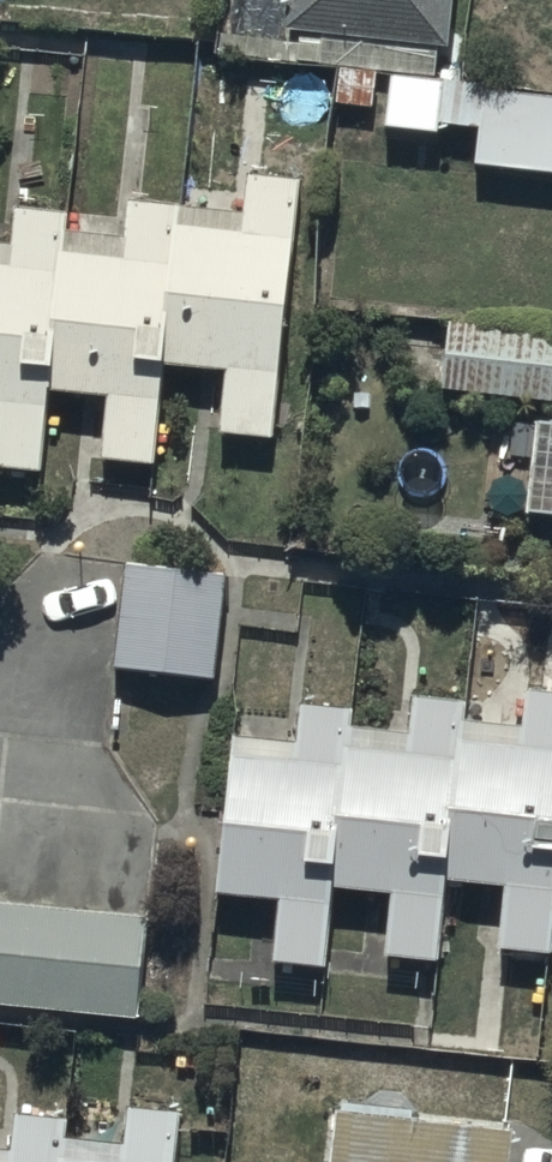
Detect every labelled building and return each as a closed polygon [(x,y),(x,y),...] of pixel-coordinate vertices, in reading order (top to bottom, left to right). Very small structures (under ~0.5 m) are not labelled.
[(287,36),(450,51),(454,0),(290,0),(287,36)] [(387,76),(382,121),(479,132),(475,162),(551,170),(551,94),(387,76)] [(2,416),(0,443),(0,479),(45,482),(52,400),(114,406),(109,471),(160,475),(169,370),(235,376),(229,444),(281,448),(303,190),(252,186),(248,226),(135,216),(132,250),(69,244),(71,225),(19,221),(16,255),(0,253),(0,415),(2,416)] [(449,310),(443,379),(551,388),(551,319),(449,310)] [(539,434),(532,536),(551,537),(551,435),(539,434)] [(227,557),(127,551),(120,656),(220,663),(227,557)] [(233,740),(221,898),(281,903),(276,966),(327,969),(333,887),(391,892),(386,957),(440,962),(446,882),(506,887),(501,954),(551,958),(551,698),(526,696),(524,729),(464,725),(466,705),(414,701),(411,734),(346,729),(347,711),(298,707),(295,745),(233,740)] [(0,904),(0,1008),(138,1019),(147,915),(0,904)] [(341,1098),(335,1161),(513,1161),(517,1113),(341,1098)] [(125,1111),(123,1140),(66,1135),(67,1122),(16,1117),(13,1148),(0,1147),(0,1161),(173,1161),(177,1115),(125,1111)]
